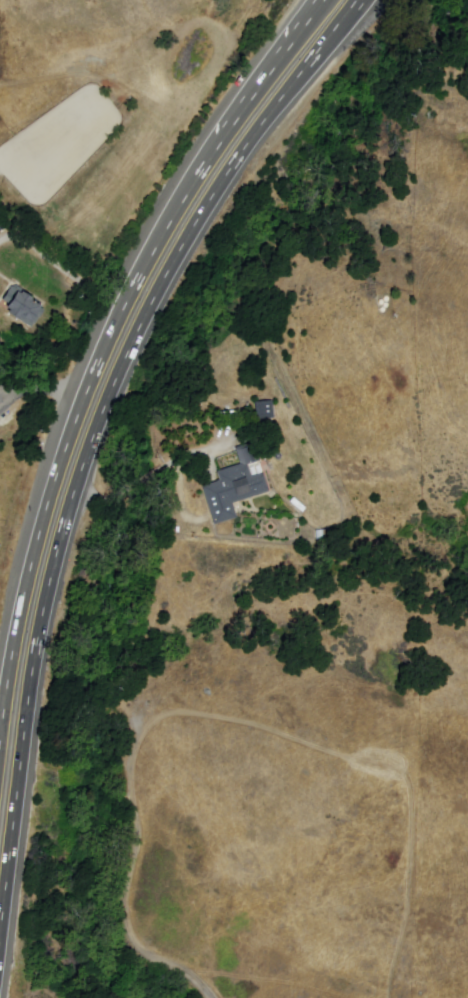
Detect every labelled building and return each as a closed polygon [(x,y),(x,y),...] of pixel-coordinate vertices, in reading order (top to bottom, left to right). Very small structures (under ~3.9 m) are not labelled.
[(13,225),(0,211),(0,237),(13,225)] [(22,292),(8,312),(31,327),(44,308),(22,292)] [(249,444),(234,449),(239,462),(218,470),(224,485),(203,493),(215,525),(243,515),(238,503),(271,491),(264,472),(255,476),(250,463),(255,461),(249,444)]
